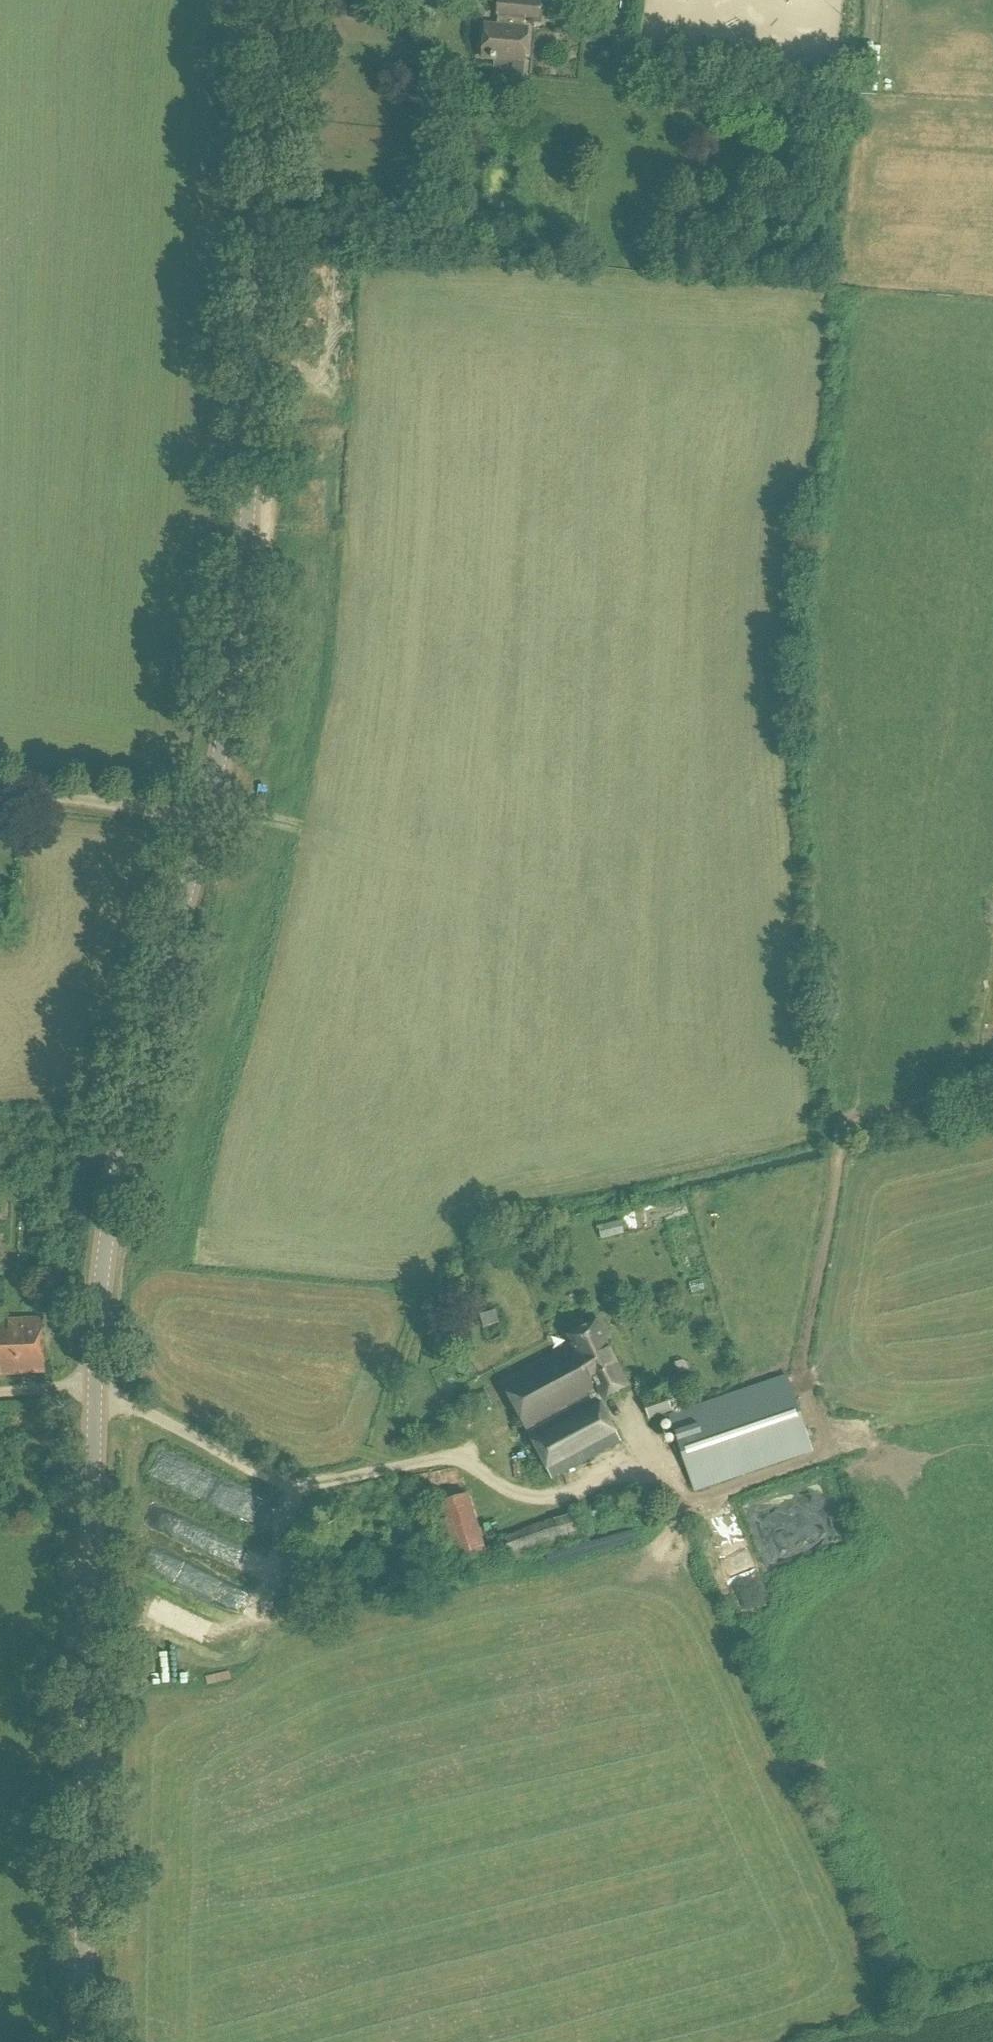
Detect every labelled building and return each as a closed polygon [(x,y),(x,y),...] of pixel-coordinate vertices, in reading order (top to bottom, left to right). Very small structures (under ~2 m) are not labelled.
[(492,59),(491,67),(498,68),(501,73),(523,75),(528,28),(520,27),(521,16),(539,18),(540,0),(499,0),(498,14),(502,14),(501,25),(486,24),(483,58),(492,59)] [(379,229),(378,241),(391,243),(393,231),(379,229)] [(482,1327),(498,1323),(495,1310),(479,1314),(482,1327)] [(44,1372),(41,1317),(7,1319),(7,1320),(0,1321),(0,1374),(44,1372)] [(501,1382),(553,1478),(621,1442),(599,1400),(591,1395),(600,1390),(604,1398),(628,1385),(603,1340),(608,1338),(599,1320),(594,1323),(594,1322),(568,1336),(572,1344),(501,1382)] [(668,1415),(694,1492),(813,1452),(786,1374),(668,1415)] [(643,1401),(649,1420),(672,1412),(666,1393),(643,1401)] [(434,1504),(451,1561),(486,1551),(468,1494),(434,1504)] [(756,1514),(765,1557),(794,1552),(790,1532),(778,1535),(773,1511),(756,1514)] [(503,1537),(510,1560),(581,1537),(574,1514),(503,1537)] [(158,1668),(175,1668),(176,1651),(159,1650),(158,1668)]
